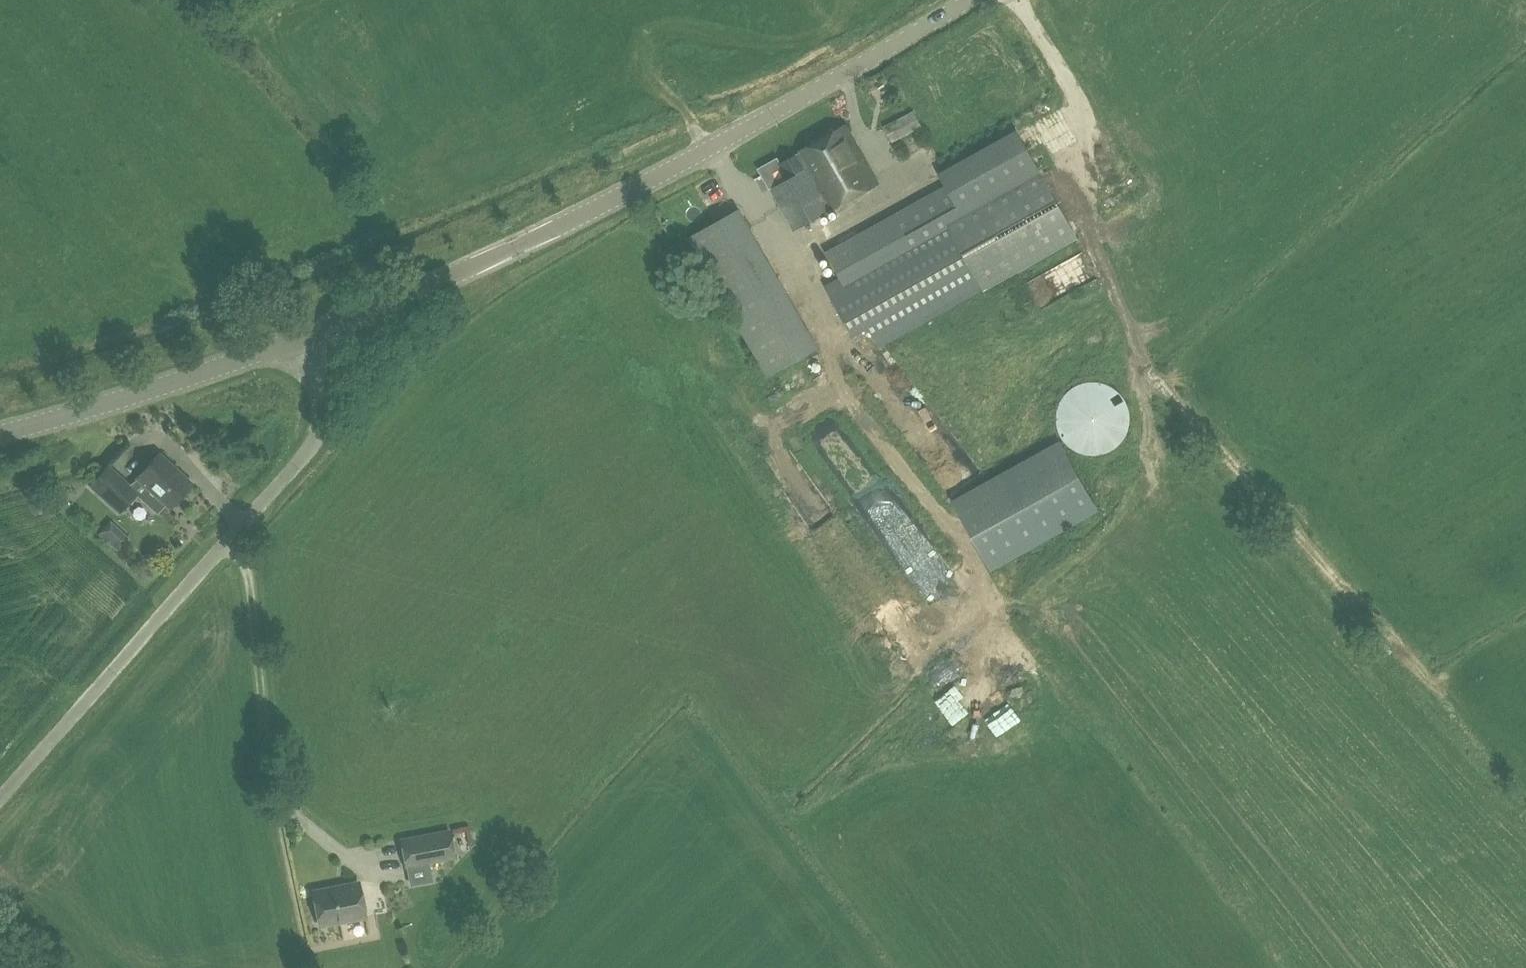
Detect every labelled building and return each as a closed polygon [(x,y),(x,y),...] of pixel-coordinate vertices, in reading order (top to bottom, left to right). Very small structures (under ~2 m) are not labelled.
[(892,142),(922,126),(913,110),(883,126),(892,142)] [(845,126),(804,148),(799,151),(799,152),(780,162),(788,178),(771,187),(794,229),(878,183),(845,126)] [(984,288),(1075,237),(1036,168),(1015,129),(939,172),(945,184),(825,251),(840,277),(825,285),(853,336),(868,327),(879,347),(984,288)] [(814,352),(734,213),(688,240),(767,379),(814,352)] [(953,499),(992,569),(1096,511),(1057,441),(953,499)] [(161,452),(137,476),(130,483),(108,463),(88,484),(119,513),(138,493),(158,513),(166,504),(169,507),(193,483),(161,452)] [(450,831),(401,840),(406,866),(455,856),(450,831)] [(320,925),(365,916),(359,883),(313,891),(320,925)]
